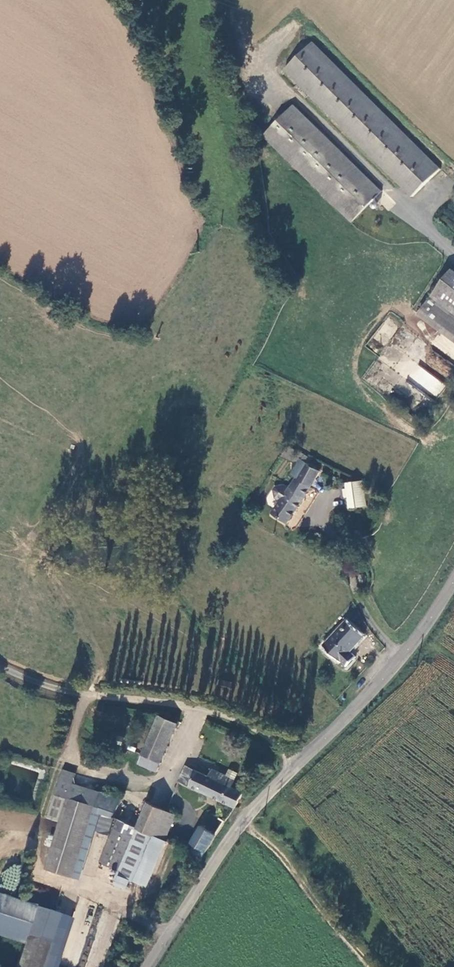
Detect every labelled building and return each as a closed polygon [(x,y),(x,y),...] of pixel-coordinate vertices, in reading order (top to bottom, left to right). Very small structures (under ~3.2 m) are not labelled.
[(281,69),(412,193),(441,164),(307,39),(281,69)] [(294,102),(263,133),(351,218),(382,188),(294,102)] [(421,311),(453,336),(453,268),(421,311)] [(435,399),(445,386),(418,364),(407,377),(435,399)] [(311,460),(302,456),(285,449),(279,456),(293,467),(284,477),(291,482),(268,512),(283,521),(318,473),(307,465),(311,460)] [(345,507),(361,505),(360,482),(344,482),(345,507)] [(361,587),(364,586),(366,584),(366,581),(364,578),(360,578),(358,580),(357,583),(358,586),(361,587)] [(350,617),(327,642),(343,658),(346,656),(353,663),(360,656),(353,648),(369,633),(350,617)] [(157,758),(172,717),(173,715),(152,707),(138,751),(157,758)] [(133,760),(153,767),(157,758),(138,751),(136,750),(133,760)] [(184,760),(178,775),(241,803),(247,788),(235,783),(238,775),(216,766),(213,773),(184,760)] [(12,764),(3,789),(29,798),(38,774),(12,764)] [(68,799),(73,783),(76,773),(63,769),(46,819),(59,823),(68,799)] [(68,799),(95,808),(101,794),(73,783),(68,799)] [(69,879),(95,808),(68,799),(59,823),(42,868),(69,879)] [(164,834),(168,835),(176,809),(146,800),(138,825),(164,834)] [(194,844),(209,855),(232,820),(217,811),(194,844)] [(138,825),(127,822),(122,833),(113,831),(99,864),(119,873),(121,869),(135,834),(138,825)] [(164,834),(138,825),(135,834),(121,869),(135,875),(145,880),(164,834)] [(200,867),(209,855),(194,844),(186,856),(200,867)] [(121,869),(119,873),(118,875),(132,881),(135,875),(121,869)] [(30,908),(12,966),(32,966),(36,953),(48,913),(30,908)] [(83,966),(103,966),(121,918),(104,911),(83,966)] [(36,953),(32,966),(43,966),(46,956),(36,953)]
